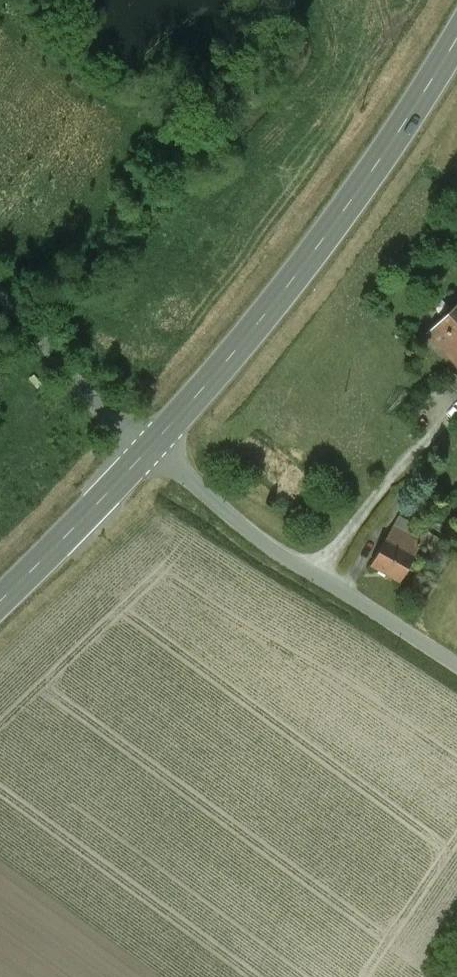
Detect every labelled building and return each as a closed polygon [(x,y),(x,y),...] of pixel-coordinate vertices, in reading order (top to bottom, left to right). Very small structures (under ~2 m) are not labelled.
[(431,328),(456,353),(456,301),(431,328)] [(421,544),(392,528),(386,539),(370,565),(400,582),(421,544)]
